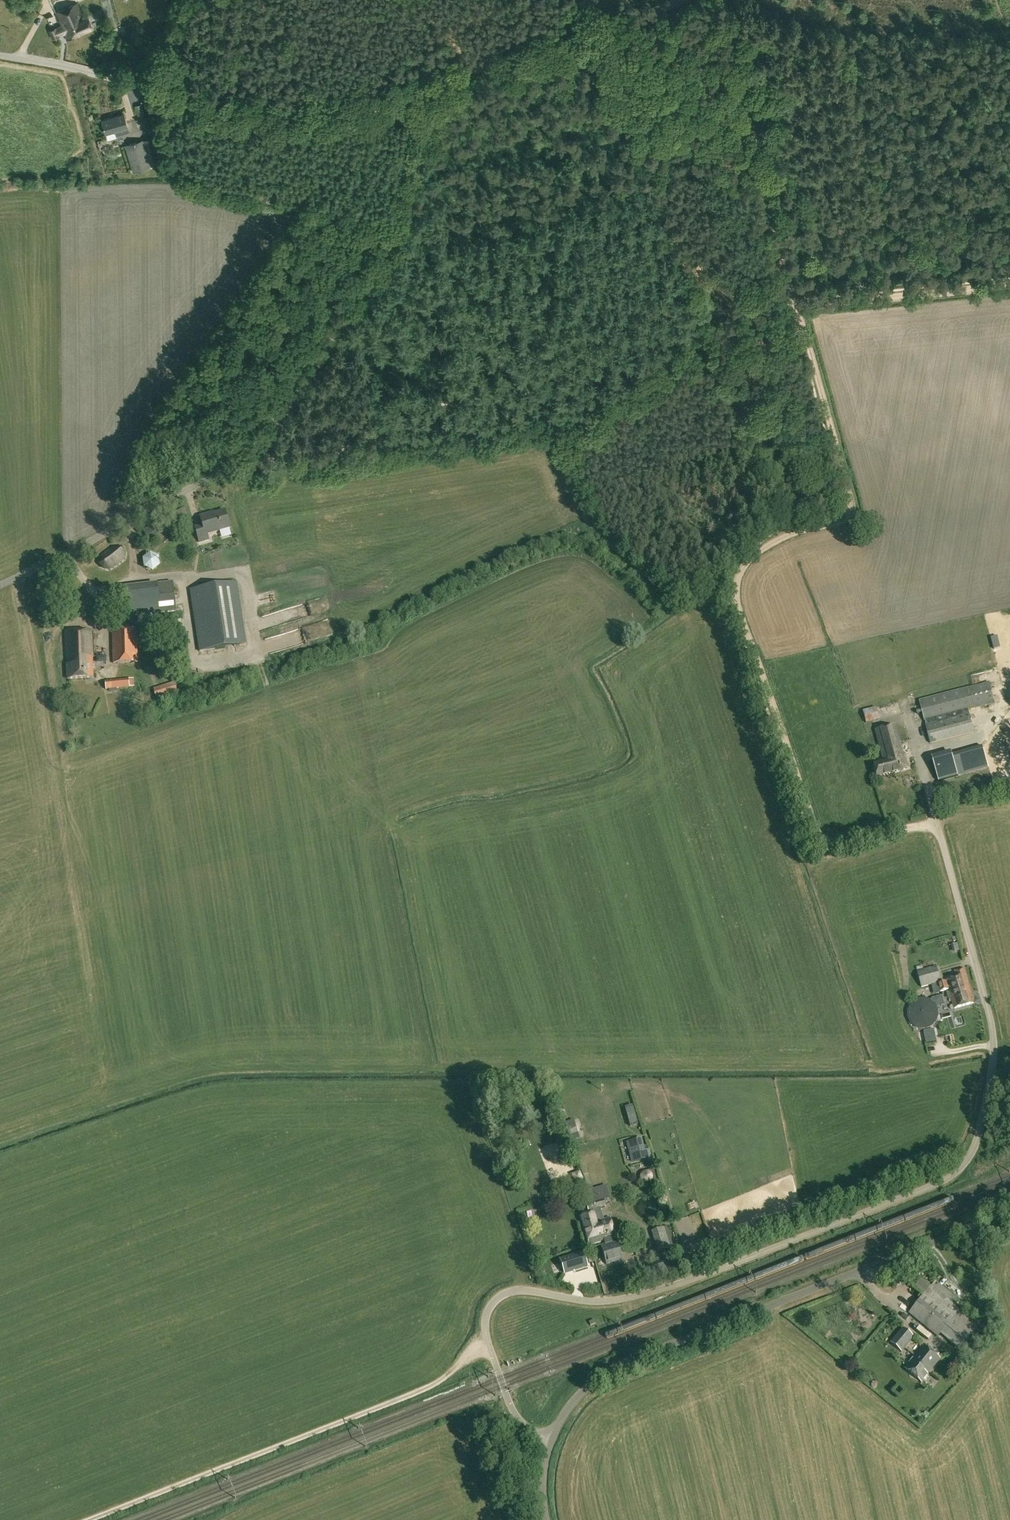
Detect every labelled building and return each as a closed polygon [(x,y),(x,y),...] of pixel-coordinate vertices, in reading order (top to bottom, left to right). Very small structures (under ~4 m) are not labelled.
[(62,25),(51,30),(49,31),(53,39),(65,33),(67,39),(93,27),(88,16),(84,18),(77,3),(57,12),(62,25)] [(124,113),(101,119),(106,134),(107,139),(112,138),(117,136),(117,135),(123,133),(122,129),(128,127),(124,113)] [(141,127),(134,130),(136,136),(143,133),(141,127)] [(151,167),(150,166),(160,163),(153,137),(125,145),(133,172),(151,167)] [(230,528),(225,510),(208,515),(208,514),(199,516),(202,525),(195,527),(199,542),(209,539),(208,534),(230,528)] [(143,530),(148,539),(165,529),(160,521),(143,530)] [(122,546),(116,547),(101,558),(100,564),(104,569),(110,570),(125,559),(127,552),(122,546)] [(156,572),(162,562),(153,556),(147,566),(156,572)] [(93,583),(87,586),(93,598),(99,595),(93,583)] [(156,601),(125,604),(126,617),(175,612),(173,591),(172,583),(163,584),(164,592),(155,593),(156,601)] [(190,589),(199,652),(233,647),(223,584),(190,589)] [(137,662),(136,630),(112,630),(113,663),(137,662)] [(93,677),(91,631),(65,631),(67,679),(93,677)] [(133,679),(129,679),(105,681),(106,690),(129,688),(134,687),(133,679)] [(975,732),(969,710),(996,704),(990,681),(920,700),(931,743),(975,732)] [(184,684),(185,690),(195,689),(194,682),(184,684)] [(156,698),(178,693),(175,683),(154,688),(156,698)] [(866,722),(879,719),(876,707),(863,710),(866,722)] [(909,768),(905,754),(903,755),(895,725),(875,730),(883,762),(874,765),(877,776),(909,768)] [(932,758),(938,781),(987,767),(981,745),(932,758)] [(924,969),(917,971),(922,987),(942,981),(937,966),(929,968),(924,969)] [(966,975),(964,968),(955,971),(957,977),(947,980),(947,982),(939,984),(941,993),(950,990),(955,1009),(974,1003),(966,975)] [(912,1003),(911,1004),(910,1005),(910,1006),(909,1007),(909,1008),(909,1009),(908,1010),(908,1011),(908,1012),(908,1014),(908,1015),(908,1016),(908,1017),(909,1018),(909,1019),(909,1020),(910,1021),(911,1022),(911,1023),(912,1024),(913,1025),(914,1026),(916,1027),(917,1028),(919,1028),(920,1029),(923,1029),(925,1029),(927,1029),(928,1028),(930,1027),(931,1027),(932,1026),(934,1025),(935,1024),(936,1023),(937,1022),(937,1021),(938,1020),(938,1019),(938,1018),(939,1017),(939,1016),(939,1014),(939,1013),(939,1012),(939,1011),(939,1010),(938,1009),(938,1008),(938,1007),(937,1006),(936,1005),(936,1004),(935,1003),(934,1002),(933,1001),(931,1000),(930,999),(928,999),(927,998),(924,998),(922,998),(920,998),(918,999),(917,999),(916,1000),(914,1001),(912,1003)] [(634,1130),(640,1129),(636,1107),(630,1108),(634,1130)] [(632,1163),(652,1158),(649,1149),(645,1150),(642,1138),(626,1142),(632,1163)] [(561,1148),(547,1151),(551,1175),(565,1172),(561,1148)] [(655,1179),(653,1169),(646,1171),(648,1180),(655,1179)] [(580,1172),(572,1174),(575,1182),(579,1182),(584,1180),(580,1172)] [(606,1264),(622,1259),(617,1242),(612,1244),(610,1238),(616,1237),(610,1217),(603,1219),(599,1207),(605,1205),(604,1200),(610,1198),(606,1185),(588,1190),(592,1203),(586,1205),(588,1210),(588,1211),(589,1215),(581,1217),(589,1245),(604,1240),(606,1246),(601,1247),(606,1264)] [(671,1248),(666,1233),(664,1227),(652,1231),(658,1252),(671,1248)] [(561,1260),(565,1274),(587,1266),(583,1253),(561,1260)] [(905,1276),(911,1284),(917,1280),(911,1272),(905,1276)] [(978,1325),(931,1286),(909,1313),(938,1337),(940,1333),(958,1348),(978,1325)] [(913,1336),(903,1328),(890,1343),(901,1351),(913,1336)] [(931,1331),(926,1336),(936,1345),(940,1340),(931,1331)] [(940,1359),(923,1345),(904,1368),(921,1382),(940,1359)]
